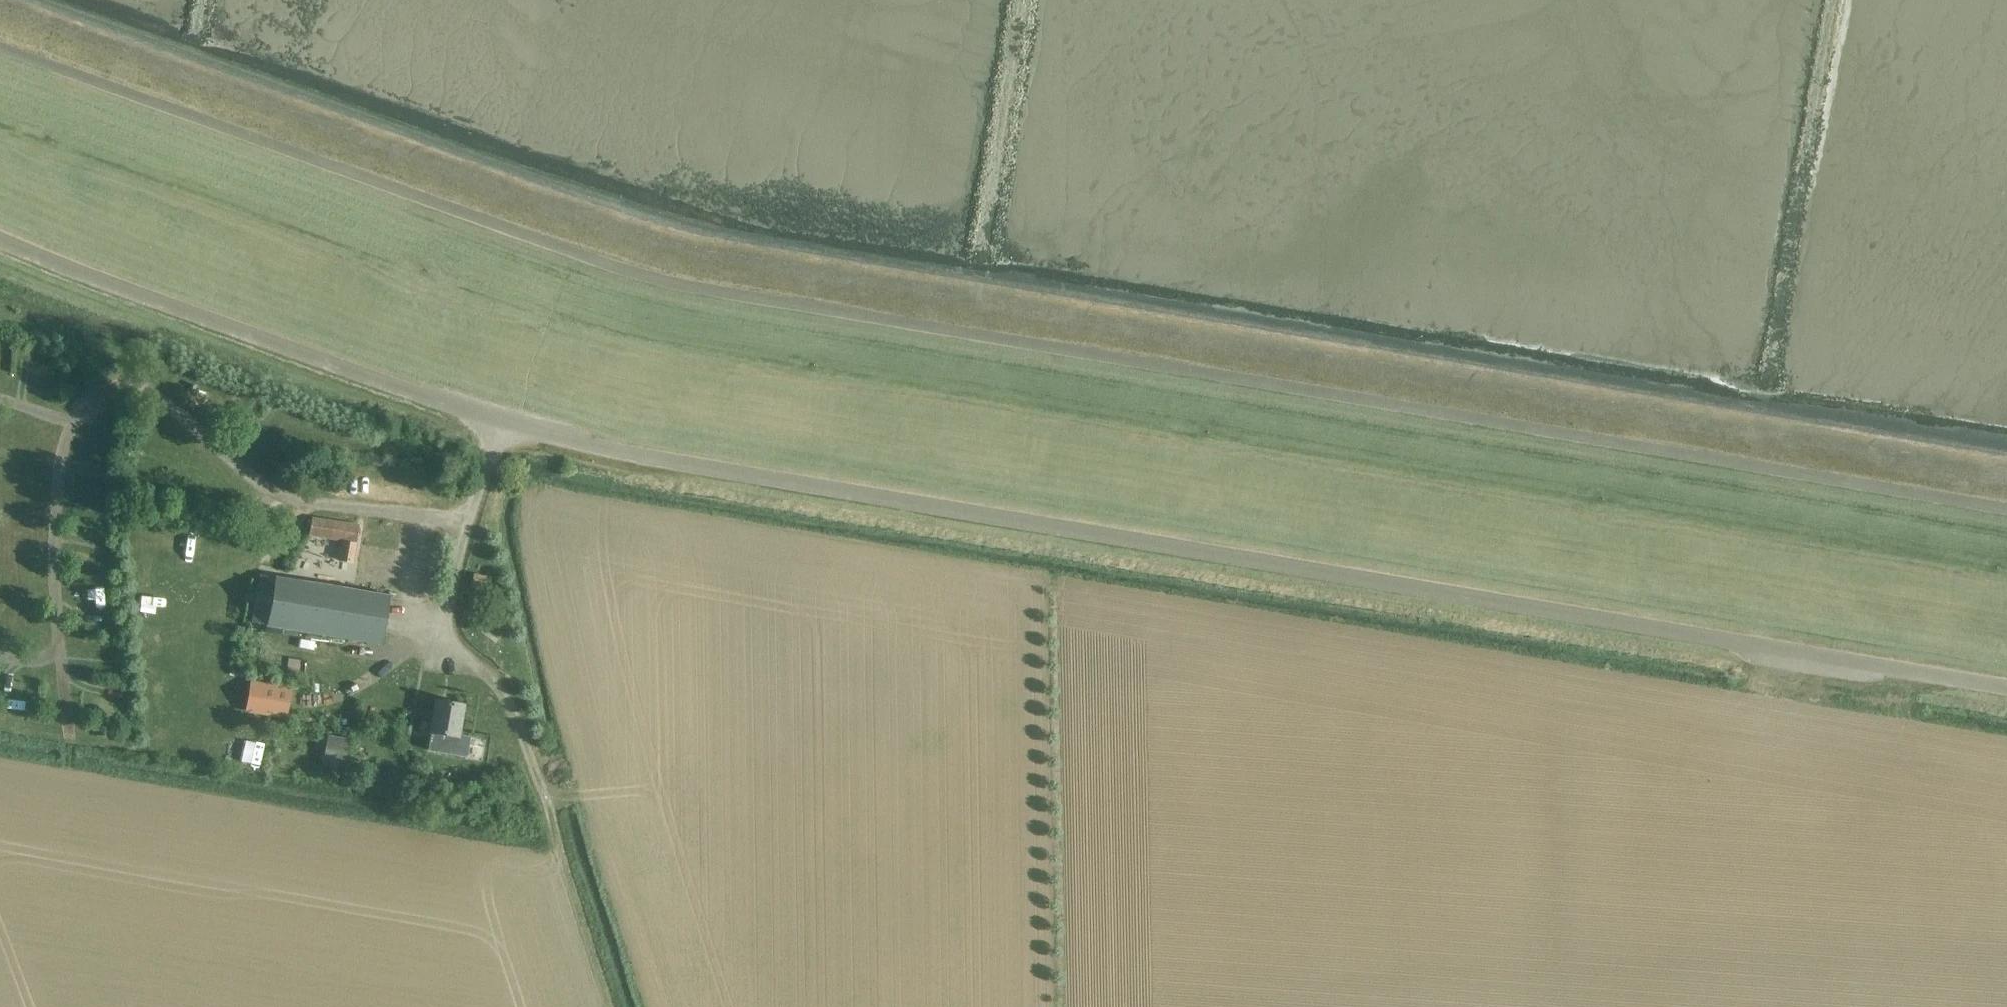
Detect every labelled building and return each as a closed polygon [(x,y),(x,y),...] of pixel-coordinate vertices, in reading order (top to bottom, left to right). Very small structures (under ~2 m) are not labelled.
[(355,542),(357,526),(310,520),(308,535),(344,540),(343,542),(341,542),(338,561),(351,563),(354,544),(352,543),(352,542),(355,542)] [(483,587),(485,577),(475,575),(473,585),(483,587)] [(253,624),(267,626),(267,627),(381,645),(388,596),(274,578),(274,579),(260,576),(253,624)] [(94,617),(94,603),(82,603),(81,617),(94,617)] [(12,684),(0,685),(0,700),(12,700),(12,684)] [(290,689),(262,684),(257,715),(285,720),(290,689)] [(436,700),(431,733),(432,734),(430,751),(466,757),(470,737),(459,735),(464,704),(436,700)] [(329,737),(324,763),(343,767),(348,740),(329,737)] [(235,740),(238,764),(252,762),(250,738),(235,740)] [(436,786),(435,794),(445,796),(447,787),(436,786)]
